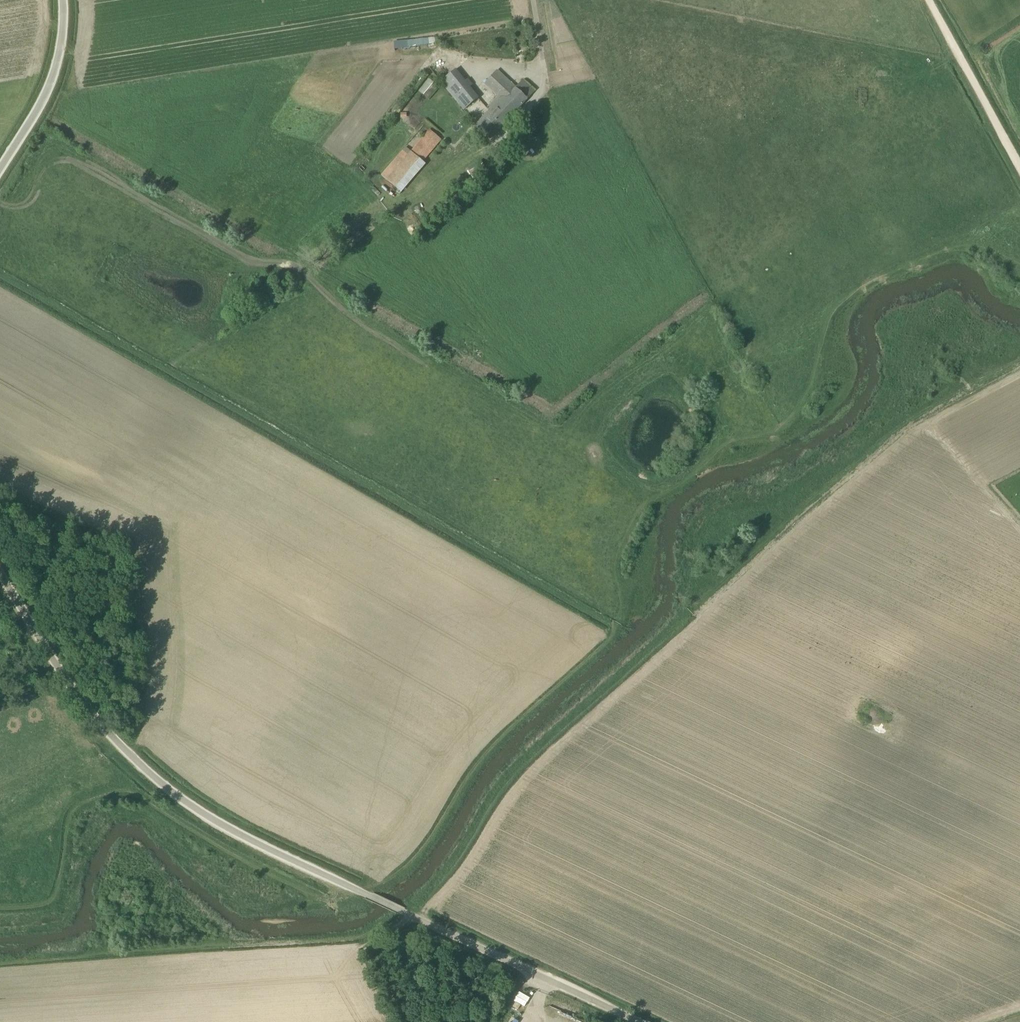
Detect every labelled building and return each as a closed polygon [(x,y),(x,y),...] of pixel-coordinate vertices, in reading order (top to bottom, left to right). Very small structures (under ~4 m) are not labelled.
[(468,79),(465,81),(456,69),(440,82),(463,110),(478,98),(470,87),(473,85),(468,79)] [(491,113),(503,124),(535,92),(522,80),(515,87),(497,70),(484,83),(498,96),(486,109),(491,113)] [(417,92),(427,100),(437,88),(427,80),(417,92)] [(503,124),(491,113),(477,127),(489,139),(503,124)] [(423,161),(441,139),(429,129),(411,151),(406,147),(390,165),(394,169),(385,179),(401,193),(426,164),(423,161)] [(481,163),(470,170),(473,175),(485,168),(481,163)]
